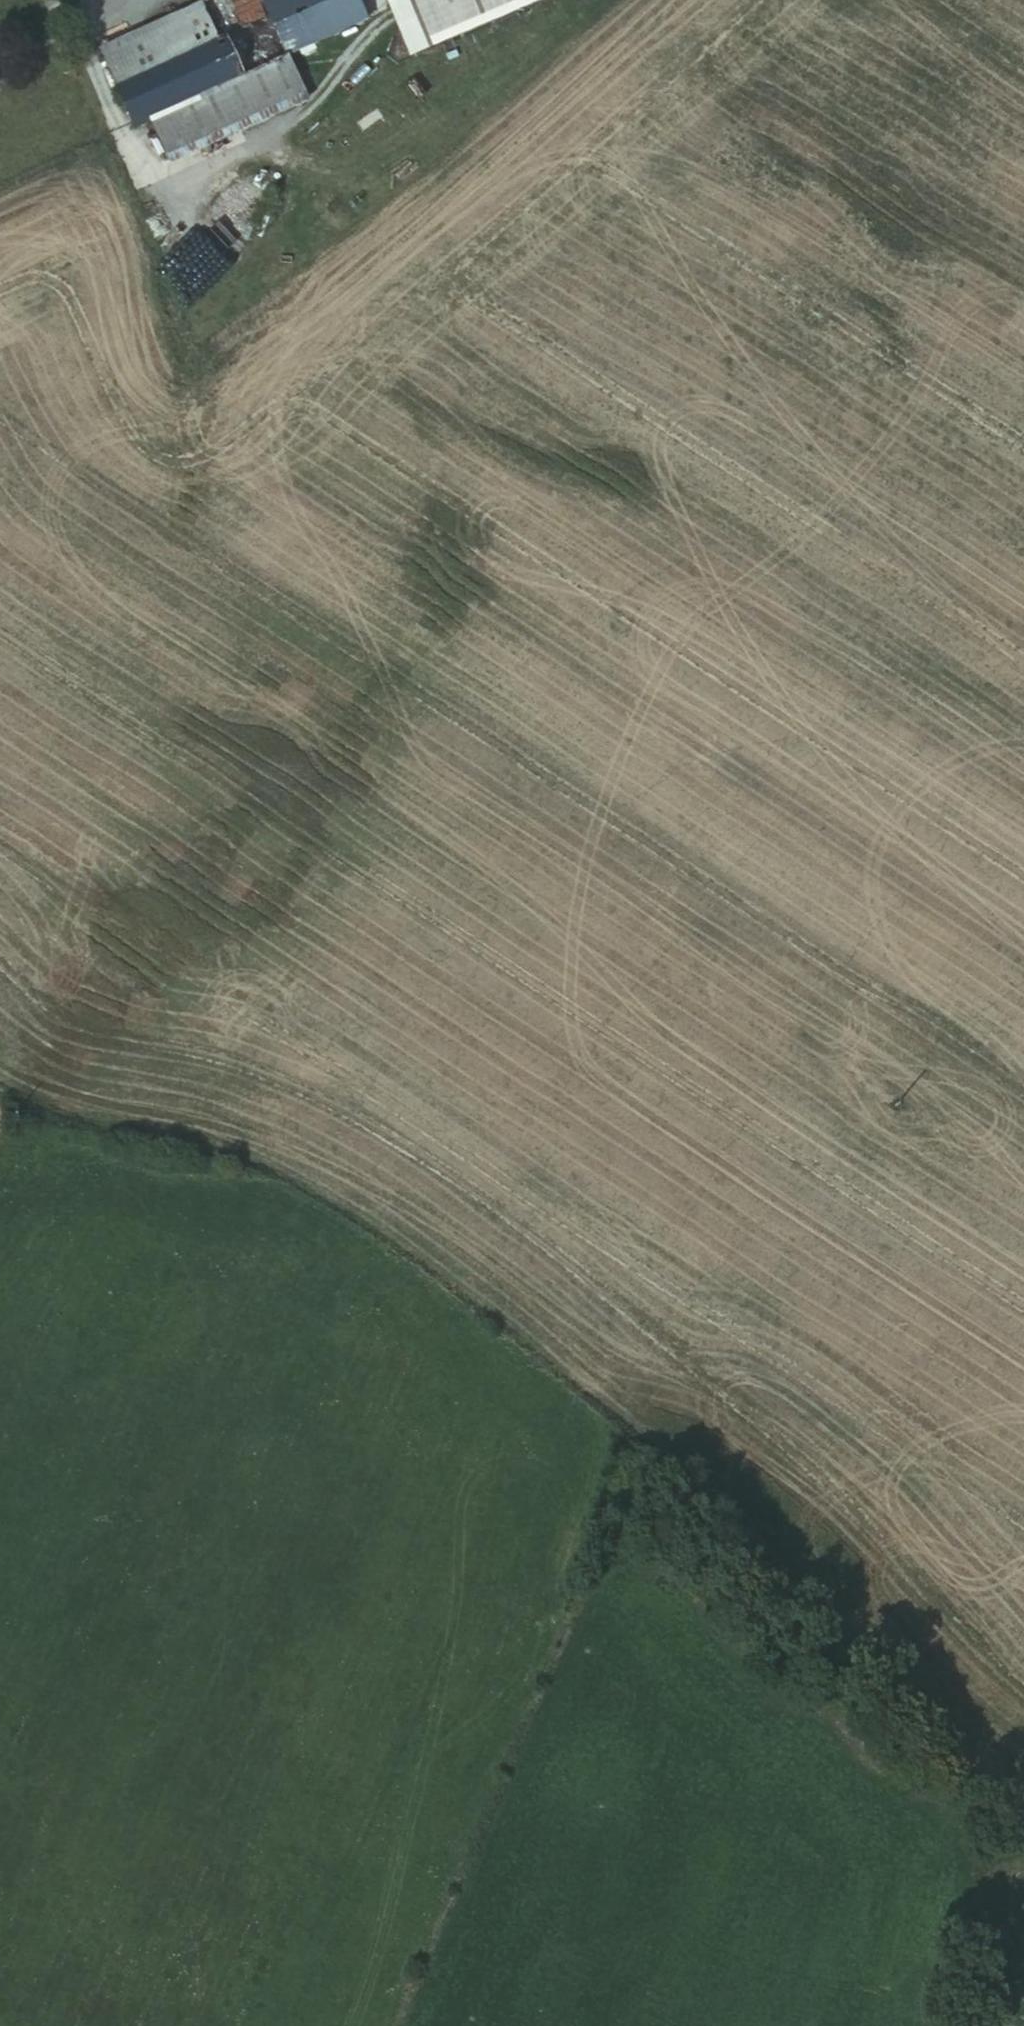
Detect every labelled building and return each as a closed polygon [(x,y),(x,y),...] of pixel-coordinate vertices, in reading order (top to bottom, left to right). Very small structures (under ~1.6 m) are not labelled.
[(268,13),(263,0),(202,0),(101,46),(117,80),(225,33),(268,13)] [(367,15),(360,0),(263,0),(268,13),(285,51),(367,15)] [(434,48),(413,0),(389,0),(408,59),(434,48)] [(533,0),(413,0),(434,48),(536,6),(533,0)] [(242,70),(285,51),(268,13),(225,33),(242,70)] [(148,114),(242,70),(225,33),(117,80),(115,81),(133,121),(148,114)] [(148,114),(151,119),(168,161),(309,99),(285,51),(148,114)]
